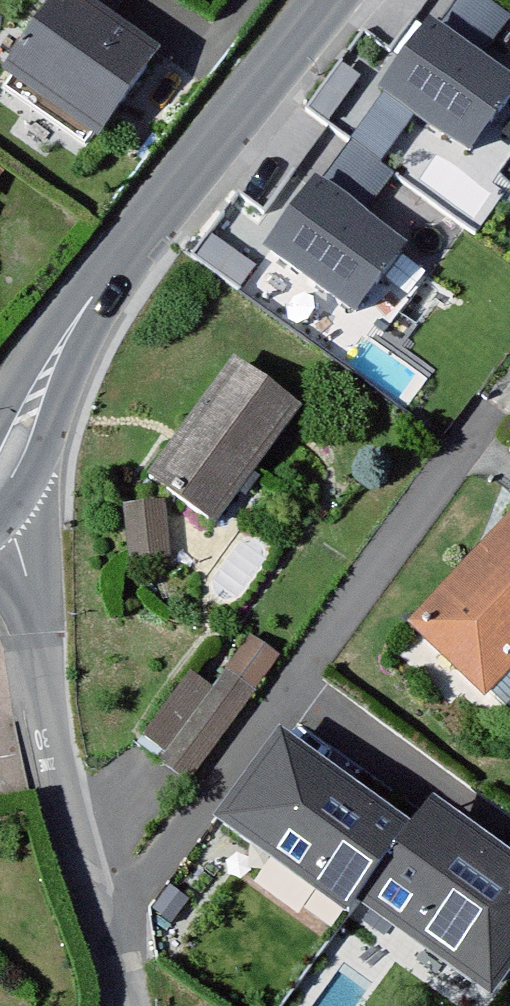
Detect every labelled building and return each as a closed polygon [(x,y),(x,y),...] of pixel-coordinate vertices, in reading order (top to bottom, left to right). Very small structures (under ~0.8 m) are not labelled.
[(112,11),(120,0),(95,0),(112,11)] [(160,61),(71,1),(11,91),(100,150),(160,61)] [(434,20),(384,83),(466,147),(509,91),(509,79),(434,20)] [(401,245),(319,181),(270,244),(352,308),(401,245)] [(302,410),(238,361),(154,468),(218,517),(302,410)] [(171,556),(167,507),(134,510),(139,559),(171,556)] [(417,613),(491,683),(509,663),(509,517),(417,613)] [(192,781),(280,657),(256,640),(218,694),(194,678),(145,747),(192,781)] [(416,822),(285,725),(219,813),(352,912),(356,905),(416,822)] [(416,822),(356,905),(498,1005),(502,1005),(509,995),(509,843),(438,791),(416,822)]
